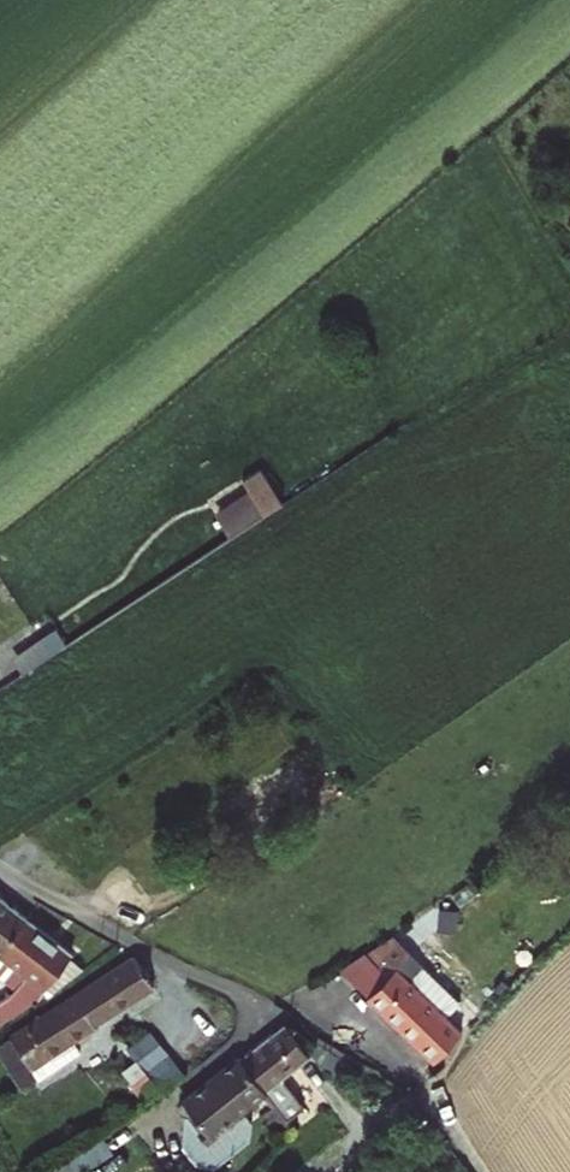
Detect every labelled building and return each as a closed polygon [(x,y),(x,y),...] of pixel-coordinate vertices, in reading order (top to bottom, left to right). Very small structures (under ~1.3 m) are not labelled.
[(229,531),(284,496),(263,464),(244,477),(251,487),(215,509),(229,531)] [(27,921),(0,900),(0,953),(27,921)] [(16,994),(10,1003),(0,1009),(0,1028),(1,1030),(43,995),(40,990),(45,987),(71,955),(27,921),(0,953),(0,982),(16,994)] [(385,955),(401,941),(395,935),(343,969),(370,996),(371,995),(398,968),(385,955)] [(427,967),(401,941),(385,955),(398,968),(371,995),(435,1062),(463,1032),(413,982),(427,967)] [(135,960),(75,1001),(94,1028),(153,986),(135,960)] [(0,1053),(0,1061),(26,1098),(84,1058),(74,1046),(96,1031),(94,1028),(75,1001),(0,1053)] [(286,1025),(239,1060),(262,1090),(272,1105),(284,1121),(302,1109),(280,1076),(306,1057),(286,1025)] [(128,1057),(138,1072),(166,1054),(156,1039),(128,1057)] [(166,1054),(138,1072),(152,1093),(180,1074),(166,1054)] [(243,1104),(262,1090),(239,1060),(178,1106),(185,1116),(183,1149),(196,1166),(212,1166),(246,1143),(253,1119),(243,1104)] [(50,1161),(33,1171),(69,1171),(70,1171),(59,1155),(50,1161)]
